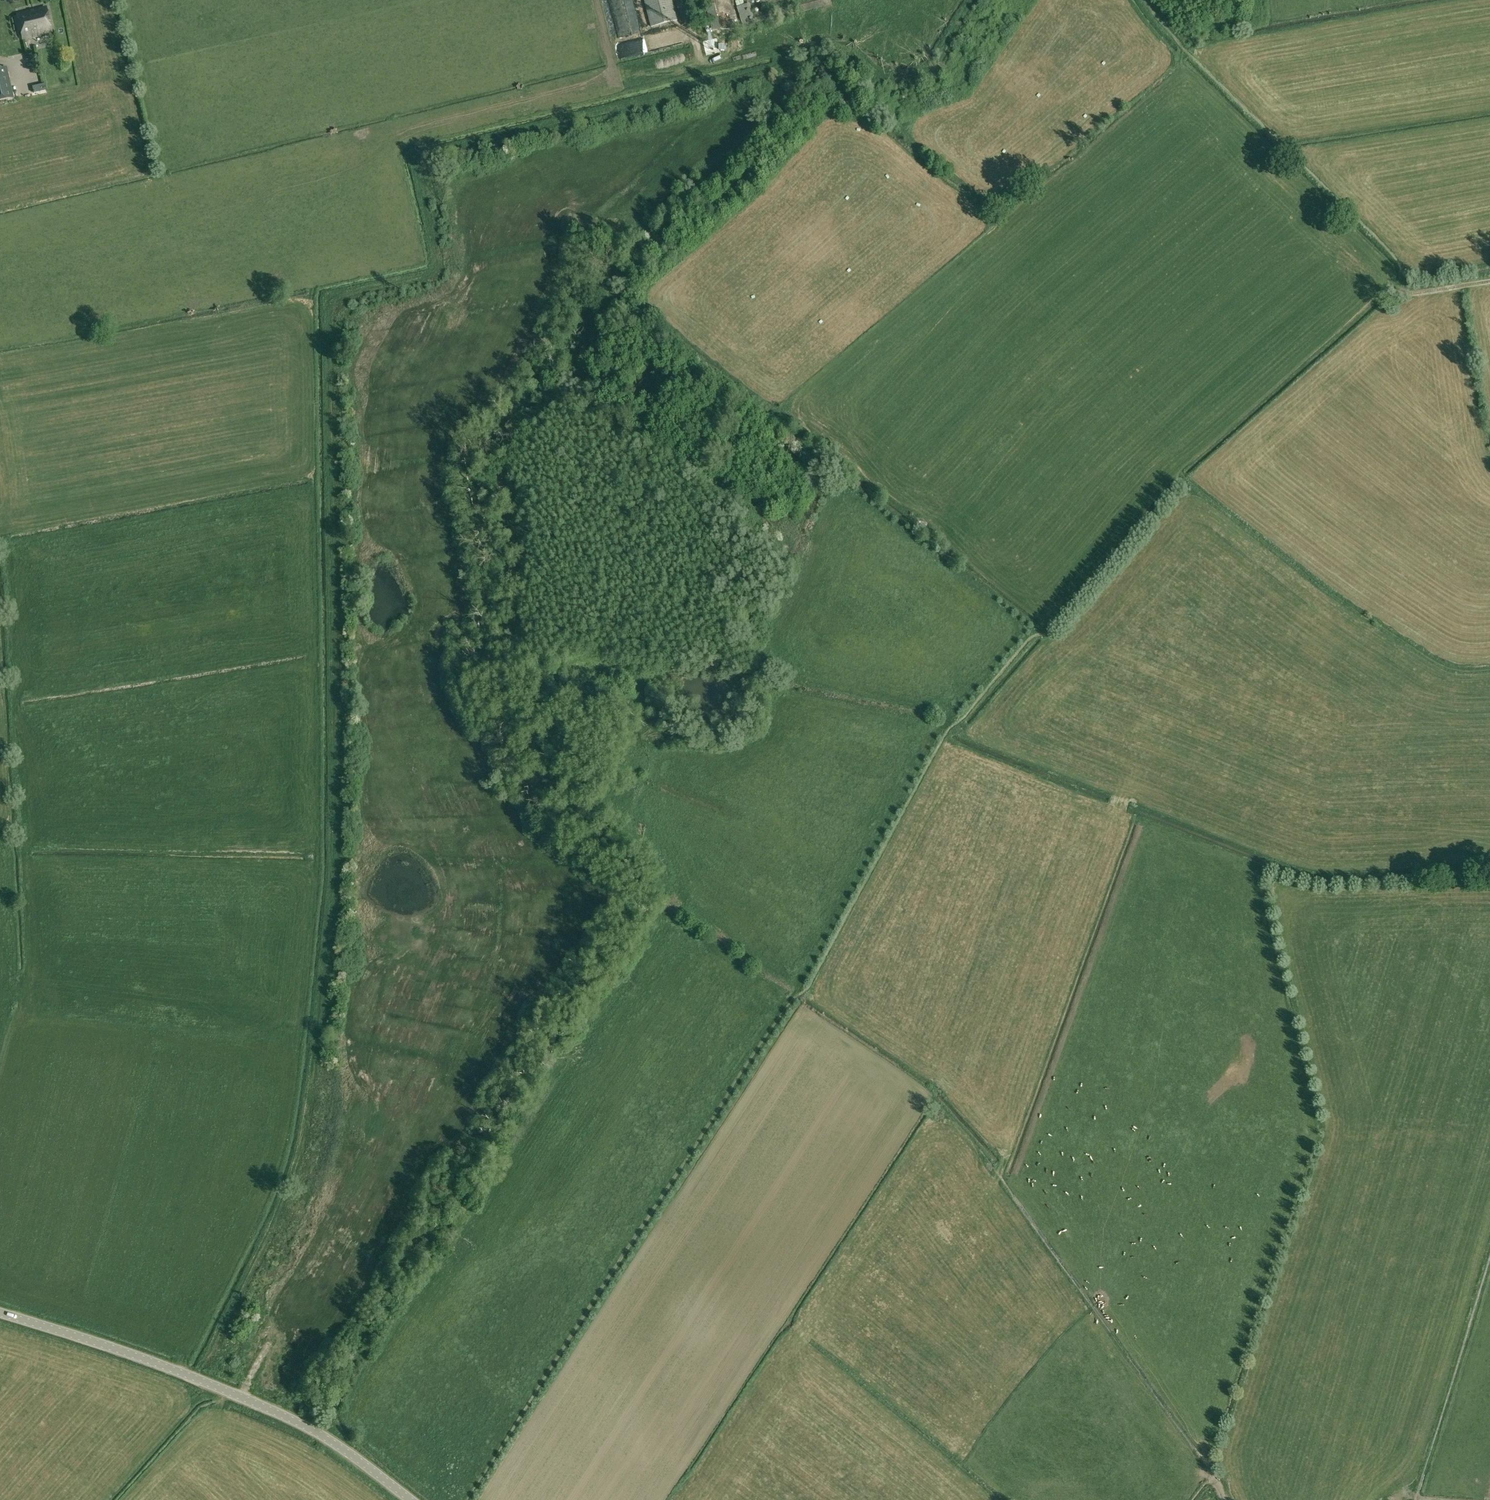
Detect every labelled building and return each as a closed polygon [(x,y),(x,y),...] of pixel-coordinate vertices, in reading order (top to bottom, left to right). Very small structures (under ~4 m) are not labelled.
[(611,33),(626,30),(621,0),(605,0),(611,33)] [(671,0),(646,0),(652,26),(676,20),(671,0)] [(751,3),(738,7),(744,28),(823,6),(821,0),(802,0),(753,14),(751,3)] [(783,0),(760,0),(762,9),(784,3),(783,0)] [(706,33),(721,29),(714,3),(700,7),(706,33)] [(23,38),(51,31),(46,8),(17,14),(23,38)] [(636,51),(646,48),(644,41),(634,44),(636,51)] [(13,98),(6,68),(0,69),(0,101),(13,98)]
